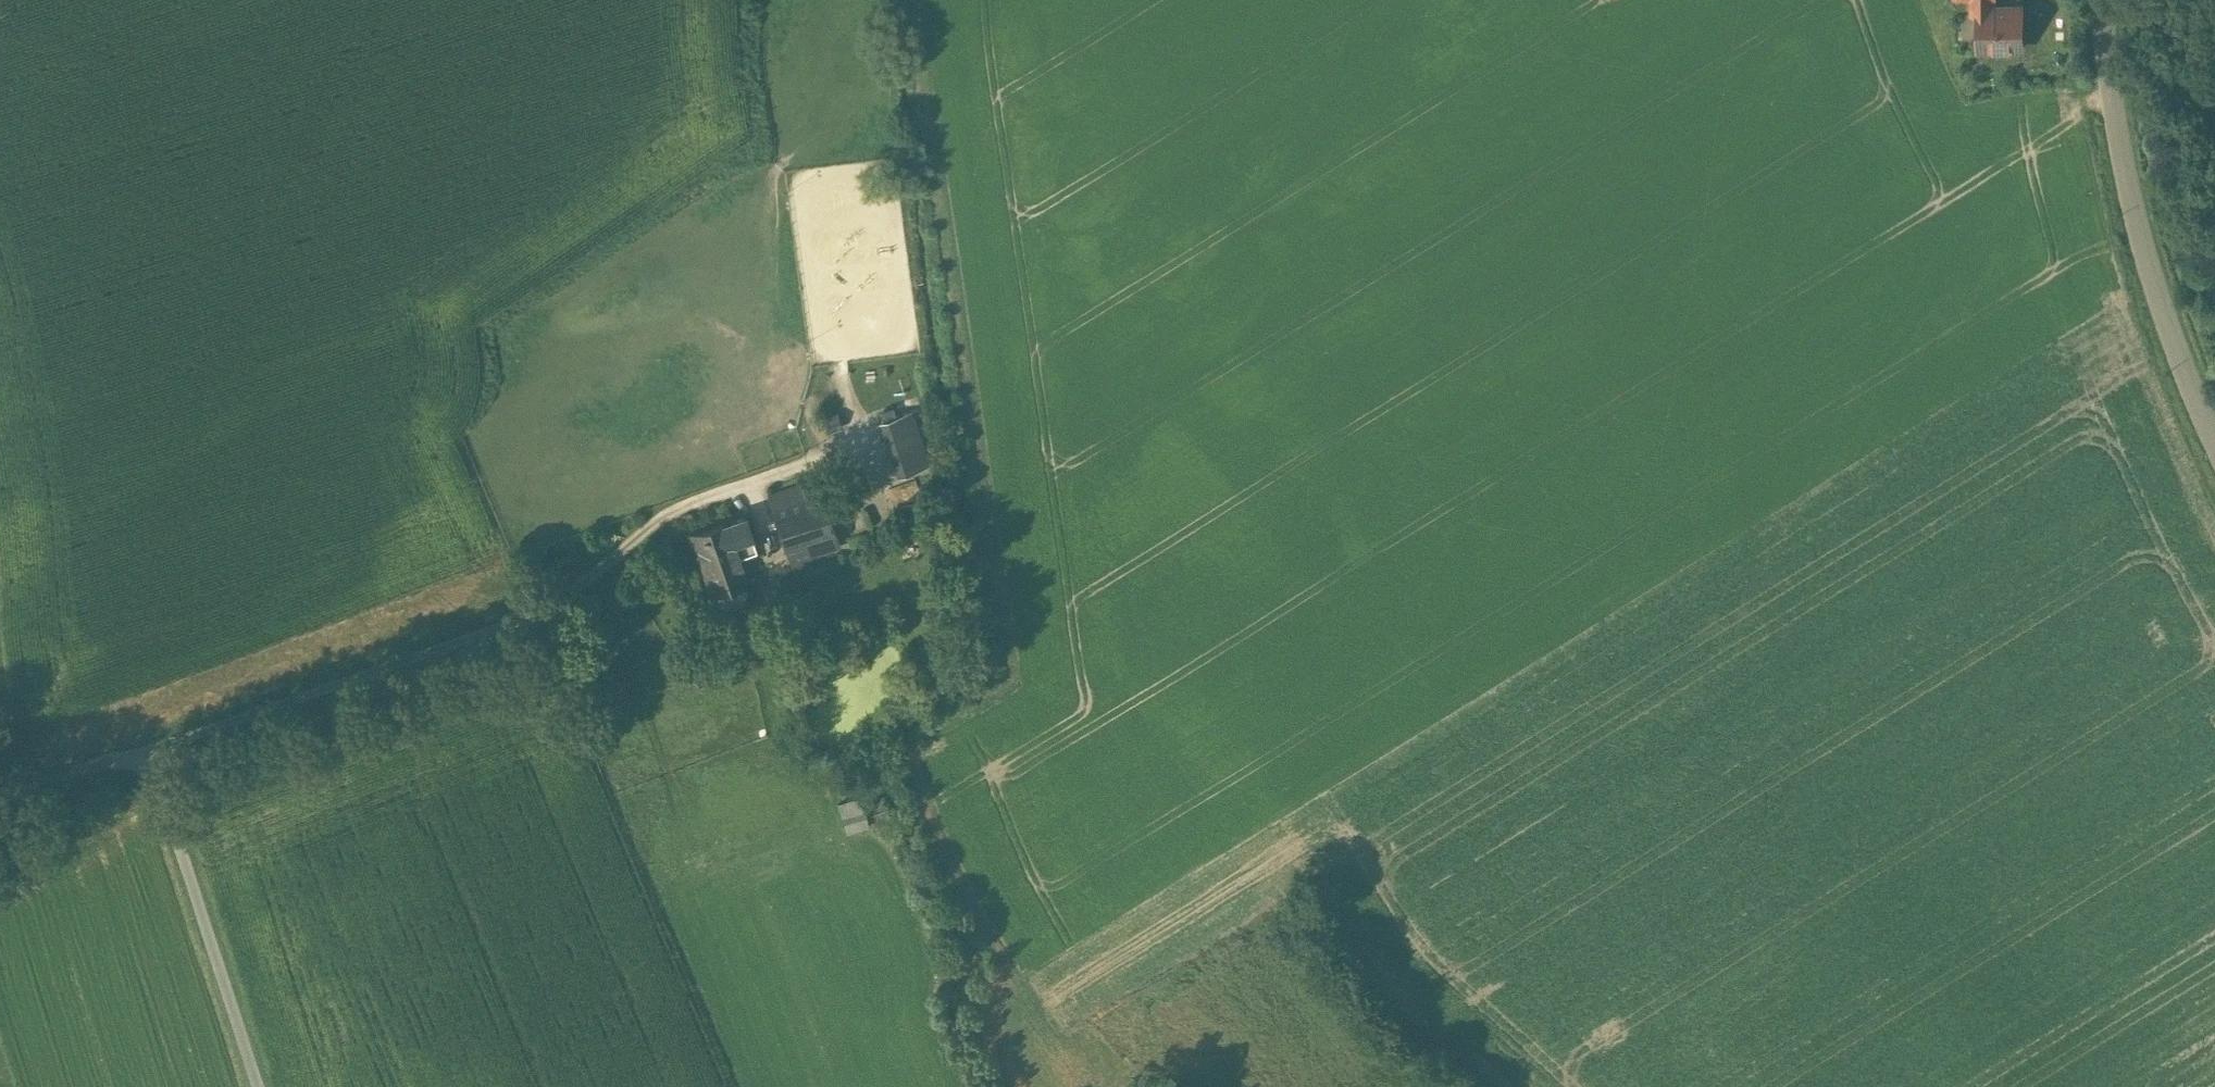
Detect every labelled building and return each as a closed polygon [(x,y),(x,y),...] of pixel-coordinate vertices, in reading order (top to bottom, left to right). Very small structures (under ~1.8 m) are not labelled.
[(1991,6),(1991,0),(1973,0),(1973,9),(1978,9),(1979,47),(2022,47),(2021,9),(2011,9),(2005,6),(1991,6)] [(922,409),(890,415),(901,472),(933,466),(922,409)] [(818,477),(768,494),(793,570),(823,559),(821,552),(841,545),(818,477)] [(746,515),(692,533),(711,591),(750,578),(737,539),(753,534),(746,515)] [(868,794),(843,800),(850,832),(875,826),(868,794)]
